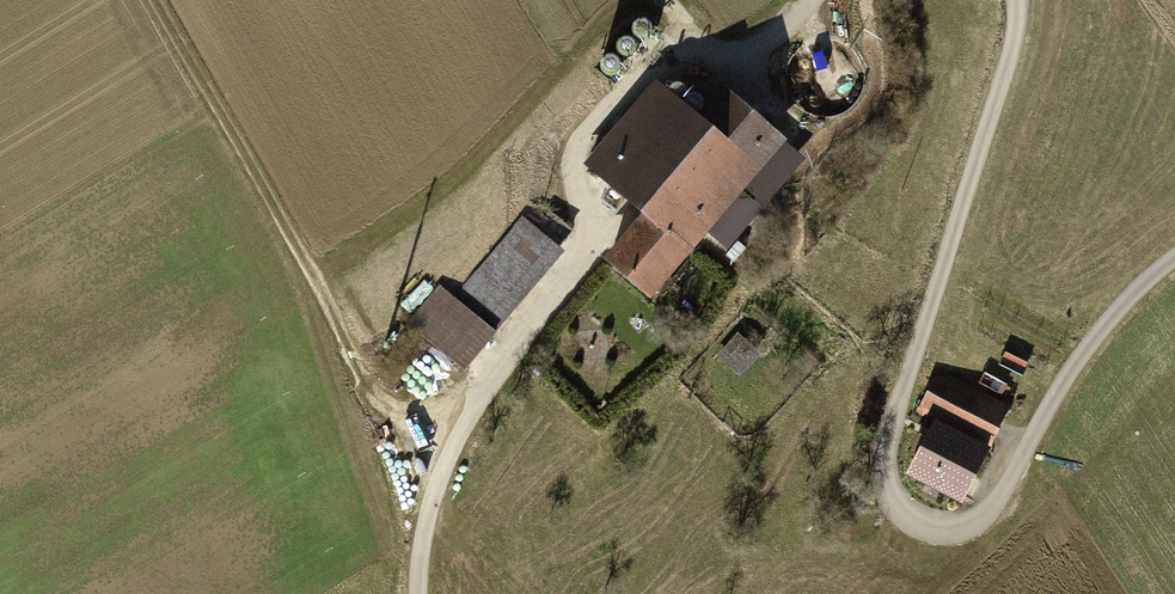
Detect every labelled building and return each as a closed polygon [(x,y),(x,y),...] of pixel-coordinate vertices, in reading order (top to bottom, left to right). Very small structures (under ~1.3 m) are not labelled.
[(714,113),(665,73),(590,164),(646,210),(606,258),(661,303),(795,140),(733,89),(714,113)] [(583,228),(554,205),(540,222),(529,213),(460,300),(445,288),(417,324),(473,367),(583,228)] [(1018,401),(941,368),(923,410),(1000,443),(1018,401)] [(917,474),(970,502),(997,451),(945,423),(917,474)]
